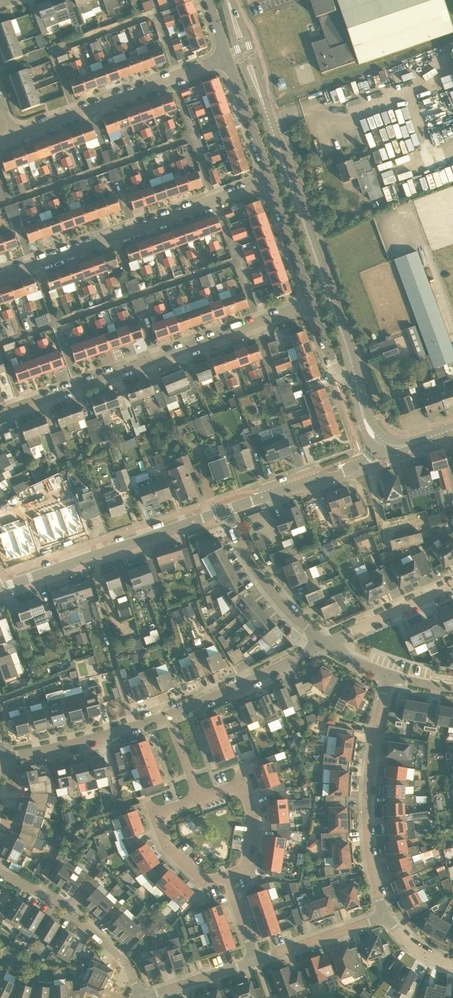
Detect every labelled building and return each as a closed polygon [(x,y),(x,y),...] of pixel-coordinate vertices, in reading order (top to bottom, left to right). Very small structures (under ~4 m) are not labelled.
[(50,1),(58,24),(71,20),(74,29),(80,27),(74,11),(68,13),(67,11),(68,10),(64,0),(53,0),(50,1)] [(78,7),(78,6),(79,9),(74,11),(80,27),(85,24),(81,14),(93,10),(90,0),(75,0),(78,7)] [(93,10),(99,7),(97,0),(90,0),(93,10)] [(103,0),(109,15),(115,13),(113,9),(110,0),(104,0),(103,0)] [(113,9),(119,7),(116,0),(110,0),(113,9)] [(149,0),(142,3),(145,11),(152,9),(149,0)] [(316,17),(318,17),(326,39),(311,44),(321,73),(357,61),(359,65),(452,33),(452,28),(444,0),(310,0),(316,17)] [(46,29),(58,24),(50,1),(37,6),(40,14),(35,16),(42,36),(47,34),(46,29)] [(191,2),(177,7),(179,14),(164,19),(165,24),(195,13),(191,2)] [(199,25),(195,13),(165,24),(167,28),(182,23),(185,30),(199,25)] [(10,21),(0,25),(0,35),(14,30),(10,21)] [(146,22),(140,24),(145,36),(149,35),(150,34),(146,22)] [(172,42),(173,46),(181,44),(189,41),(203,36),(199,25),(185,30),(187,36),(172,42)] [(17,39),(14,30),(0,35),(0,40),(2,44),(17,39)] [(124,53),(121,45),(118,35),(112,37),(115,47),(117,46),(120,54),(124,53)] [(152,43),(149,35),(145,36),(144,36),(147,44),(149,52),(150,52),(155,66),(166,62),(161,48),(154,50),(151,43),(152,43)] [(203,36),(189,41),(190,46),(193,53),(196,52),(198,57),(203,55),(201,50),(207,48),(203,36)] [(2,54),(20,48),(17,39),(2,44),(3,48),(1,49),(2,54)] [(178,61),(185,59),(186,59),(186,58),(183,48),(181,44),(173,46),(178,61)] [(20,48),(2,54),(5,62),(23,56),(20,48)] [(59,62),(67,59),(68,58),(65,51),(56,54),(59,62)] [(98,53),(101,61),(104,69),(109,83),(121,79),(115,64),(109,67),(106,59),(106,60),(103,52),(98,53)] [(144,70),(155,66),(150,52),(149,52),(139,56),(144,70)] [(139,56),(127,60),(132,75),(144,70),(139,56)] [(121,79),(132,75),(127,60),(115,64),(121,79)] [(394,78),(406,74),(403,63),(391,67),(394,78)] [(13,85),(31,78),(28,69),(10,76),(13,85)] [(104,69),(92,73),(97,87),(109,83),(104,69)] [(92,73),(81,77),(86,92),(97,87),(92,73)] [(75,96),(86,92),(81,77),(69,81),(75,96)] [(19,92),(34,87),(31,78),(13,85),(15,89),(17,88),(19,92)] [(207,95),(222,90),(218,79),(203,84),(207,95)] [(198,94),(203,92),(200,84),(194,86),(198,94)] [(19,102),(37,95),(34,87),(19,92),(20,97),(18,98),(19,102)] [(222,90),(207,95),(203,97),(206,108),(226,102),(222,90)] [(23,111),(40,105),(37,95),(19,102),(23,111)] [(160,99),(165,114),(177,110),(171,95),(160,99)] [(148,104),(154,118),(165,114),(160,99),(148,104)] [(226,102),(206,108),(207,109),(211,107),(215,118),(230,113),(226,102)] [(154,118),(148,104),(137,108),(142,122),(154,118)] [(197,116),(196,112),(194,108),(194,106),(188,108),(190,114),(192,120),(198,118),(197,116)] [(126,112),(131,126),(142,122),(137,108),(126,112)] [(126,112),(114,116),(120,130),(122,138),(125,146),(129,156),(135,154),(126,128),(131,126),(126,112)] [(230,113),(215,118),(219,130),(234,125),(230,113)] [(108,134),(120,130),(114,116),(103,120),(108,134)] [(165,131),(168,140),(174,138),(171,129),(168,121),(163,123),(166,131),(165,131)] [(85,143),(97,139),(92,124),(80,128),(85,143)] [(219,130),(223,141),(237,136),(234,125),(219,130)] [(74,147),(85,143),(80,128),(69,133),(74,147)] [(63,151),(74,147),(69,133),(58,137),(63,151)] [(237,136),(223,141),(227,153),(241,148),(237,136)] [(51,155),(63,151),(58,137),(46,141),(51,155)] [(397,156),(408,151),(404,138),(392,143),(397,156)] [(46,141),(35,145),(40,159),(51,155),(46,141)] [(43,167),(40,159),(35,145),(23,149),(28,164),(34,162),(37,169),(38,169),(41,176),(46,175),(43,167)] [(245,159),(241,148),(227,153),(231,164),(245,159)] [(12,153),(17,168),(22,166),(28,164),(23,149),(12,153)] [(113,149),(107,151),(111,162),(117,160),(113,149)] [(88,150),(84,152),(90,169),(94,168),(91,158),(88,150)] [(111,162),(107,151),(102,153),(105,164),(111,162)] [(213,162),(211,158),(210,153),(209,152),(204,154),(206,160),(208,166),(213,164),(213,163),(213,162)] [(19,185),(18,185),(21,194),(26,192),(23,183),(20,175),(17,168),(12,153),(1,157),(6,172),(11,170),(14,177),(16,177),(19,185)] [(374,168),(372,169),(368,157),(360,159),(360,160),(353,163),(352,161),(338,166),(343,183),(358,178),(363,194),(368,192),(371,200),(382,196),(375,176),(377,175),(374,168)] [(190,166),(188,167),(185,159),(181,161),(183,169),(186,176),(191,191),(203,187),(198,172),(192,174),(190,166)] [(227,173),(233,171),(235,176),(249,171),(245,159),(231,164),(224,166),(227,173)] [(123,179),(119,168),(114,170),(118,181),(123,179)] [(213,186),(220,183),(221,183),(216,169),(209,171),(211,177),(210,177),(213,186)] [(112,183),(118,181),(114,170),(108,172),(112,183)] [(20,175),(23,183),(26,192),(32,190),(29,181),(28,181),(25,174),(20,175)] [(180,195),(191,191),(186,176),(175,180),(180,195)] [(168,198),(180,195),(175,180),(163,184),(168,198)] [(76,193),(79,201),(83,199),(81,191),(82,191),(79,182),(73,184),(76,193)] [(108,190),(106,191),(103,183),(99,185),(110,215),(121,210),(116,196),(111,198),(108,190)] [(400,198),(405,197),(402,183),(390,186),(392,195),(399,194),(400,198)] [(157,202),(168,198),(163,184),(152,188),(157,202)] [(96,195),(99,202),(93,204),(98,219),(110,215),(99,185),(95,186),(97,194),(96,195)] [(146,206),(157,202),(152,188),(141,192),(146,206)] [(134,210),(146,206),(141,192),(129,196),(134,210)] [(39,215),(38,215),(35,207),(32,198),(27,200),(33,217),(36,224),(41,239),(52,235),(47,220),(42,222),(39,215)] [(79,201),(82,208),(87,223),(98,219),(93,204),(87,206),(85,199),(83,199),(79,201)] [(29,218),(33,217),(27,200),(23,201),(26,210),(29,218)] [(50,211),(53,218),(47,220),(52,235),(64,231),(59,216),(56,209),(53,201),(49,202),(52,210),(50,211)] [(250,218),(264,213),(260,201),(245,206),(250,218)] [(20,215),(16,204),(10,206),(14,217),(20,215)] [(9,219),(14,217),(10,206),(5,207),(9,219)] [(360,207),(352,210),(355,217),(363,214),(360,207)] [(87,223),(82,208),(70,212),(75,227),(87,223)] [(64,231),(75,227),(70,212),(59,216),(64,231)] [(250,218),(252,225),(253,229),(268,224),(264,213),(250,218)] [(205,220),(210,235),(215,233),(222,231),(217,216),(205,220)] [(199,239),(210,235),(205,220),(194,224),(199,239)] [(30,243),(41,239),(36,224),(24,228),(30,243)] [(183,228),(188,243),(199,239),(194,224),(183,228)] [(268,224),(253,229),(255,234),(257,241),(272,236),(268,224)] [(244,227),(231,232),(232,236),(246,232),(244,227)] [(176,247),(188,243),(183,228),(171,232),(176,247)] [(2,236),(7,251),(18,247),(13,232),(2,236)] [(160,236),(165,251),(176,247),(171,232),(160,236)] [(246,232),(232,236),(234,241),(235,240),(247,236),(246,232)] [(154,255),(165,251),(160,236),(148,240),(154,255)] [(261,252),(276,247),(272,236),(257,241),(261,252)] [(142,259),(154,255),(148,240),(137,244),(142,259)] [(125,249),(130,263),(137,261),(140,268),(143,276),(148,274),(145,266),(142,259),(137,244),(125,249)] [(265,263),(280,258),(276,247),(261,252),(265,263)] [(447,364),(452,361),(452,347),(418,251),(394,259),(430,356),(443,352),(447,364)] [(114,253),(102,257),(108,271),(119,267),(114,253)] [(91,261),(96,275),(108,271),(102,257),(91,261)] [(167,258),(170,266),(172,271),(176,270),(174,265),(175,265),(172,257),(167,258)] [(253,280),(261,277),(269,275),(283,270),(280,258),(265,263),(267,270),(259,273),(252,275),(253,280)] [(85,279),(96,275),(91,261),(80,265),(85,279)] [(74,283),(85,279),(80,265),(69,269),(74,283)] [(62,287),(74,283),(69,269),(57,273),(62,287)] [(287,281),(283,270),(269,275),(273,286),(287,281)] [(68,302),(65,295),(62,287),(57,273),(46,277),(51,291),(56,289),(59,297),(61,296),(63,304),(68,302)] [(215,286),(213,279),(211,274),(207,275),(208,278),(201,280),(204,290),(207,298),(209,305),(214,320),(225,316),(220,301),(214,303),(212,296),(211,296),(208,288),(215,286)] [(26,295),(38,291),(33,277),(21,281),(26,295)] [(135,292),(140,290),(136,279),(131,281),(135,292)] [(236,296),(234,288),(231,280),(226,282),(232,297),(237,312),(249,307),(244,293),(236,296)] [(15,299),(26,295),(21,281),(10,285),(15,299)] [(129,294),(135,292),(131,281),(125,283),(129,294)] [(287,281),(273,286),(277,298),(291,293),(287,281)] [(237,312),(232,297),(226,282),(222,283),(225,291),(218,293),(221,301),(220,301),(225,316),(237,312)] [(15,299),(10,285),(0,288),(0,293),(4,303),(15,299)] [(252,293),(256,305),(264,302),(260,290),(252,293)] [(154,294),(144,297),(145,303),(156,300),(154,294)] [(198,309),(191,311),(186,296),(181,298),(184,305),(187,313),(192,327),(203,324),(198,309)] [(137,299),(141,311),(147,309),(143,298),(137,299)] [(187,313),(184,305),(181,298),(177,299),(180,307),(173,309),(173,311),(175,317),(180,331),(192,327),(187,313)] [(136,313),(141,311),(137,299),(132,301),(136,313)] [(162,315),(161,313),(159,305),(154,307),(157,315),(156,315),(159,323),(152,325),(157,340),(169,335),(164,321),(162,315)] [(203,324),(214,320),(209,305),(198,309),(203,324)] [(169,335),(180,331),(175,317),(164,321),(169,335)] [(109,334),(107,326),(104,318),(99,320),(102,328),(105,335),(110,350),(121,346),(116,331),(109,334)] [(127,327),(133,342),(144,338),(139,323),(127,327)] [(415,326),(406,330),(415,354),(424,350),(415,326)] [(121,346),(133,342),(127,327),(116,331),(121,346)] [(290,336),(294,348),(309,343),(305,331),(290,336)] [(49,346),(46,337),(44,332),(40,334),(42,340),(45,348),(48,356),(53,370),(64,366),(59,352),(54,353),(51,345),(49,346)] [(99,354),(110,350),(105,335),(94,339),(99,354)] [(87,358),(99,354),(94,339),(82,343),(87,358)] [(394,339),(380,344),(381,349),(384,358),(399,353),(394,339)] [(268,344),(271,355),(279,353),(276,341),(268,344)] [(30,378),(25,364),(22,356),(20,348),(18,343),(13,344),(15,350),(18,357),(16,357),(19,366),(13,368),(18,382),(30,378)] [(76,362),(87,358),(82,343),(71,347),(76,362)] [(313,354),(309,343),(294,348),(298,359),(313,354)] [(255,362),(262,359),(257,344),(245,349),(251,363),(253,371),(256,379),(259,388),(263,386),(260,377),(258,369),(257,369),(255,362)] [(239,367),(251,363),(245,349),(234,353),(239,367)] [(434,368),(447,364),(443,352),(430,356),(434,368)] [(228,371),(239,367),(234,353),(223,357),(228,371)] [(298,359),(302,370),(316,366),(313,354),(298,359)] [(41,374),(53,370),(48,356),(36,360),(41,374)] [(233,386),(231,379),(228,371),(223,357),(211,361),(216,375),(223,373),(225,380),(226,380),(229,388),(233,386)] [(291,362),(289,357),(274,362),(275,367),(291,362)] [(30,378),(41,374),(36,360),(25,364),(30,378)] [(199,383),(213,378),(207,362),(194,367),(199,383)] [(291,362),(275,367),(277,371),(292,366),(291,362)] [(316,366),(302,370),(306,382),(320,377),(316,366)] [(198,392),(193,379),(188,381),(183,371),(173,375),(180,394),(186,391),(188,397),(198,393),(197,392),(198,392)] [(180,394),(173,375),(162,379),(167,390),(161,392),(167,405),(177,401),(175,396),(180,394)] [(149,379),(138,384),(143,399),(155,394),(160,408),(167,405),(161,392),(158,384),(152,387),(149,379)] [(423,382),(425,389),(436,386),(435,379),(423,382)] [(452,406),(452,400),(452,398),(452,392),(448,380),(444,382),(446,388),(448,387),(449,390),(439,393),(445,409),(452,406)] [(215,383),(218,393),(224,391),(221,381),(215,383)] [(289,383),(280,386),(278,387),(281,397),(293,393),(289,383)] [(128,393),(122,395),(130,419),(134,428),(139,426),(131,403),(143,399),(138,384),(126,388),(128,393)] [(427,415),(444,409),(439,395),(438,395),(436,388),(420,394),(427,415)] [(314,405),(328,400),(324,389),(310,393),(314,405)] [(197,392),(198,393),(200,400),(206,398),(203,390),(198,392),(197,392)] [(125,421),(130,419),(122,395),(116,397),(114,392),(103,396),(108,411),(120,407),(125,421)] [(293,393),(281,397),(285,407),(296,403),(293,393)] [(96,415),(101,413),(105,424),(112,422),(108,411),(103,396),(91,400),(96,415)] [(414,411),(411,402),(409,396),(399,400),(405,415),(414,411)] [(248,397),(240,400),(242,406),(251,403),(248,397)] [(328,400),(314,405),(318,416),(332,411),(328,400)] [(79,404),(68,409),(75,431),(87,427),(93,445),(99,443),(95,432),(91,420),(85,423),(84,419),(85,419),(79,404)] [(70,433),(75,431),(68,409),(56,413),(61,428),(67,426),(70,433)] [(332,411),(318,416),(321,428),(336,423),(332,411)] [(191,431),(197,429),(200,439),(215,433),(207,415),(188,423),(191,431)] [(33,421),(38,436),(50,432),(44,417),(33,421)] [(97,418),(91,420),(95,432),(101,430),(97,418)] [(26,440),(38,436),(33,421),(21,425),(26,440)] [(270,430),(273,437),(280,458),(286,457),(288,458),(291,457),(291,455),(292,454),(290,447),(295,445),(287,423),(270,429),(270,430)] [(321,428),(325,440),(340,435),(336,423),(321,428)] [(252,434),(251,434),(257,446),(261,457),(266,455),(268,463),(280,458),(273,437),(270,430),(259,434),(256,426),(250,428),(252,434)] [(13,441),(19,439),(15,427),(9,430),(13,441)] [(62,431),(56,433),(60,444),(66,442),(62,431)] [(60,444),(56,433),(50,435),(58,458),(64,456),(60,444)] [(311,445),(307,435),(307,433),(299,436),(303,447),(311,445)] [(248,449),(257,446),(251,434),(244,436),(245,442),(239,444),(242,452),(235,454),(241,472),(254,468),(250,458),(251,458),(248,449)] [(135,437),(118,445),(122,453),(137,446),(135,437)] [(28,443),(22,445),(27,460),(33,458),(28,443)] [(230,476),(225,464),(229,462),(223,445),(217,447),(220,455),(208,459),(215,481),(230,476)] [(448,467),(443,451),(430,455),(434,471),(438,470),(443,490),(450,488),(445,468),(448,467)] [(156,457),(154,457),(158,471),(166,468),(160,455),(159,455),(156,457)] [(188,473),(194,471),(188,455),(175,460),(178,468),(170,471),(181,501),(196,496),(188,473)] [(8,460),(0,463),(0,470),(10,465),(8,460)] [(422,466),(407,470),(412,490),(427,486),(427,485),(433,484),(428,466),(422,468),(422,466)] [(67,468),(56,474),(66,504),(78,500),(76,495),(67,468)] [(133,489),(130,482),(126,469),(116,473),(123,493),(133,489)] [(158,503),(158,502),(171,498),(163,475),(157,478),(159,483),(152,485),(158,503)] [(139,487),(151,481),(150,477),(137,482),(139,487)] [(387,478),(387,479),(381,481),(384,490),(378,492),(380,500),(386,498),(387,500),(390,500),(390,503),(400,500),(399,497),(402,496),(397,477),(391,479),(390,477),(387,478)] [(0,482),(0,496),(4,495),(1,490),(8,486),(5,480),(0,482)] [(13,487),(16,493),(27,488),(25,483),(24,482),(13,487)] [(152,485),(139,490),(144,505),(152,503),(154,508),(160,506),(158,502),(158,503),(152,485)] [(348,520),(365,514),(365,513),(361,501),(352,504),(347,488),(337,492),(348,520)] [(126,512),(120,496),(119,491),(112,493),(105,496),(107,502),(112,517),(126,512)] [(83,492),(76,495),(78,500),(84,520),(99,515),(91,492),(84,495),(83,492)] [(337,524),(348,520),(337,492),(326,496),(331,509),(328,509),(334,526),(325,530),(329,542),(342,537),(337,524)] [(75,504),(33,518),(41,541),(46,539),(48,543),(65,537),(64,533),(68,532),(69,536),(79,533),(77,529),(83,527),(75,504)] [(290,531),(305,525),(298,506),(283,512),(286,519),(284,520),(283,518),(276,520),(280,533),(290,529),(290,531)] [(450,512),(441,514),(443,521),(451,519),(450,512)] [(429,525),(441,522),(439,513),(427,517),(429,525)] [(0,534),(0,538),(7,558),(12,556),(14,560),(31,553),(30,550),(36,548),(26,521),(21,523),(20,519),(0,526),(0,528),(2,533),(0,534)] [(369,531),(355,537),(357,542),(371,537),(369,531)] [(449,535),(452,539),(444,546),(452,558),(452,532),(449,535)] [(390,541),(392,550),(424,543),(421,533),(390,541)] [(259,551),(267,548),(263,537),(255,540),(259,551)] [(199,543),(206,556),(222,547),(217,538),(207,543),(207,541),(207,540),(199,542),(199,543)] [(321,545),(325,555),(335,551),(331,541),(321,545)] [(183,558),(181,550),(179,543),(155,550),(162,572),(173,569),(171,562),(183,558)] [(273,564),(284,560),(296,555),(298,554),(295,545),(270,555),(273,564)] [(452,561),(452,558),(444,546),(434,552),(445,567),(452,561)] [(222,548),(222,547),(206,556),(207,556),(212,565),(227,557),(222,548)] [(423,551),(417,554),(422,565),(428,563),(423,551)] [(426,574),(422,565),(417,554),(411,557),(413,562),(403,566),(411,583),(421,578),(420,577),(426,574)] [(303,571),(296,555),(284,560),(287,566),(283,567),(287,578),(303,571)] [(232,567),(227,557),(212,565),(217,575),(232,567)] [(159,581),(156,569),(150,571),(147,561),(137,564),(145,590),(155,586),(154,583),(159,581)] [(135,593),(145,590),(137,564),(126,568),(130,578),(124,580),(128,592),(134,590),(135,593)] [(411,583),(403,566),(393,570),(391,566),(385,568),(390,580),(396,577),(400,587),(411,583)] [(237,576),(232,567),(217,575),(222,584),(237,576)] [(385,582),(390,580),(385,568),(379,571),(381,576),(371,580),(379,597),(389,592),(385,582)] [(309,569),(303,571),(287,578),(291,588),(304,583),(307,588),(319,584),(316,577),(313,579),(309,569)] [(109,590),(111,599),(125,594),(117,571),(104,576),(109,590)] [(379,597),(371,580),(367,571),(358,576),(359,580),(353,582),(358,594),(364,591),(368,601),(379,597)] [(242,585),(237,576),(222,584),(227,593),(242,585)] [(85,597),(93,595),(89,581),(75,585),(79,599),(82,611),(83,610),(84,615),(90,613),(85,597)] [(325,600),(325,599),(319,584),(307,588),(309,594),(305,596),(310,607),(322,601),(325,600)] [(82,611),(79,599),(75,585),(62,589),(51,592),(56,607),(65,635),(80,630),(78,622),(80,622),(81,624),(86,623),(82,611)] [(235,605),(248,594),(243,585),(242,585),(227,593),(221,597),(230,609),(235,605)] [(341,614),(341,613),(347,610),(340,593),(334,596),(325,599),(325,600),(322,601),(324,607),(320,609),(325,619),(334,616),(335,618),(334,618),(335,619),(342,615),(341,614)] [(235,605),(242,613),(255,602),(248,594),(235,605)] [(47,618),(52,616),(48,605),(43,607),(40,598),(28,602),(33,618),(37,626),(48,622),(47,618)] [(22,622),(33,618),(28,602),(16,607),(19,615),(14,617),(18,628),(24,627),(22,622)] [(98,602),(91,604),(96,620),(103,618),(98,602)] [(127,602),(119,604),(116,605),(121,622),(133,618),(127,602)] [(262,610),(255,602),(242,613),(249,621),(262,610)] [(190,606),(182,609),(186,619),(194,616),(190,606)] [(262,610),(249,621),(256,629),(269,618),(262,610)] [(438,627),(443,638),(449,636),(448,633),(452,631),(452,617),(450,610),(444,613),(442,614),(439,615),(443,624),(438,627)] [(179,611),(170,614),(174,623),(182,619),(179,611)] [(276,626),(269,618),(256,629),(263,637),(262,638),(263,638),(276,626)] [(423,622),(417,625),(425,643),(436,639),(437,641),(443,638),(438,627),(432,629),(428,620),(425,621),(423,622)] [(425,643),(417,625),(411,627),(408,628),(406,629),(410,639),(405,642),(410,653),(416,651),(415,648),(425,643)] [(276,626),(263,638),(271,648),(279,645),(278,644),(276,641),(283,635),(276,626)] [(6,643),(0,627),(0,645),(3,644),(5,650),(19,644),(17,638),(6,643)] [(150,635),(143,638),(146,646),(161,640),(157,629),(149,632),(150,635)] [(79,644),(88,641),(85,632),(76,635),(79,644)] [(133,651),(143,646),(140,639),(129,644),(133,651)] [(28,643),(22,645),(24,653),(31,650),(28,643)] [(18,676),(10,655),(22,650),(19,644),(5,650),(7,656),(0,658),(0,670),(1,673),(2,673),(4,681),(18,676)] [(219,653),(214,645),(206,649),(205,648),(197,651),(207,676),(218,672),(218,671),(225,668),(220,653),(219,653)] [(234,651),(240,662),(246,659),(239,648),(234,651)] [(375,660),(380,650),(376,648),(371,658),(375,660)] [(240,662),(234,651),(233,649),(227,653),(235,666),(240,662)] [(195,681),(198,680),(207,676),(197,651),(188,655),(192,664),(181,668),(187,683),(195,680),(195,681)] [(47,665),(51,673),(70,665),(67,657),(47,665)] [(392,663),(391,669),(404,669),(405,658),(400,658),(400,663),(392,663)] [(329,674),(331,670),(322,666),(317,677),(312,675),(309,682),(308,682),(303,684),(302,681),(295,684),(300,697),(307,694),(306,691),(310,689),(312,685),(325,691),(323,693),(329,696),(338,679),(329,674)] [(159,677),(155,667),(146,670),(156,696),(168,691),(167,690),(175,687),(169,672),(159,677)] [(145,700),(148,699),(156,696),(146,670),(138,674),(142,683),(131,687),(137,702),(144,699),(145,700)] [(76,671),(69,673),(71,679),(78,677),(76,671)] [(356,688),(354,686),(347,683),(334,708),(342,712),(347,702),(362,710),(362,709),(365,702),(361,699),(367,688),(358,684),(356,688)] [(47,701),(82,692),(80,685),(45,695),(47,701)] [(105,703),(104,702),(100,685),(88,688),(91,697),(84,698),(86,705),(87,708),(89,717),(92,716),(92,718),(99,716),(98,715),(101,714),(101,713),(101,714),(98,702),(103,700),(104,703),(105,703)] [(291,700),(290,697),(286,688),(275,692),(280,704),(282,711),(283,710),(293,706),(295,712),(302,709),(297,697),(291,700)] [(84,698),(83,692),(65,697),(68,710),(72,721),(71,721),(71,722),(74,721),(75,722),(81,721),(81,719),(84,719),(83,718),(80,706),(86,705),(84,698)] [(273,707),(272,704),(268,695),(257,699),(262,711),(265,718),(268,723),(268,724),(278,719),(285,716),(283,710),(282,711),(280,704),(273,707)] [(62,711),(68,710),(65,697),(59,699),(60,705),(49,708),(51,714),(54,726),(54,727),(57,726),(57,727),(63,725),(63,724),(66,723),(65,723),(62,711)] [(413,721),(417,703),(405,701),(402,719),(413,721)] [(49,708),(47,702),(41,703),(43,709),(32,712),(31,712),(33,719),(36,731),(39,730),(40,732),(46,730),(45,729),(48,728),(48,727),(48,728),(45,716),(51,714),(49,708)] [(240,707),(240,709),(245,720),(247,725),(258,721),(260,726),(268,723),(265,718),(262,711),(256,714),(251,702),(240,707)] [(428,705),(417,703),(413,721),(425,723),(428,705)] [(31,712),(32,712),(30,707),(19,709),(20,715),(14,717),(18,731),(16,731),(18,738),(24,736),(24,735),(31,733),(31,732),(30,732),(27,720),(33,719),(31,712)] [(448,727),(451,709),(440,707),(437,725),(448,727)] [(240,709),(234,711),(239,723),(240,722),(245,720),(240,709)] [(317,716),(315,719),(321,722),(325,714),(319,712),(317,716)] [(202,721),(206,732),(223,726),(219,715),(202,721)] [(326,717),(325,723),(334,725),(336,719),(326,717)] [(312,731),(326,733),(327,727),(313,724),(312,731)] [(223,726),(206,732),(209,742),(226,736),(223,726)] [(338,738),(336,747),(355,749),(357,740),(353,740),(354,731),(329,726),(327,736),(338,738)] [(230,746),(226,736),(209,742),(213,752),(230,746)] [(134,757),(151,751),(147,740),(146,741),(147,741),(141,743),(130,747),(131,750),(122,754),(121,752),(115,753),(118,765),(124,764),(123,761),(131,758),(134,757)] [(398,758),(397,765),(412,767),(413,754),(407,753),(409,745),(388,743),(388,747),(386,747),(385,754),(387,754),(387,756),(398,758)] [(213,752),(215,757),(217,763),(227,759),(229,765),(241,761),(239,755),(236,756),(232,745),(230,746),(213,752)] [(323,764),(327,764),(349,766),(350,758),(354,759),(355,749),(336,747),(335,755),(324,753),(323,764)] [(134,757),(131,758),(135,769),(138,768),(137,768),(155,762),(151,751),(134,757)] [(254,768),(258,779),(275,773),(282,771),(278,761),(277,761),(274,755),(263,759),(265,765),(255,769),(255,768),(254,768)] [(95,773),(96,780),(98,788),(110,785),(112,795),(119,793),(112,766),(112,769),(106,770),(104,758),(101,758),(100,757),(94,759),(94,760),(92,761),(95,773)] [(81,793),(87,791),(98,788),(96,780),(95,773),(89,775),(86,763),(86,762),(83,763),(83,762),(76,763),(77,764),(74,765),(74,766),(77,778),(78,784),(79,784),(81,793)] [(138,768),(141,777),(141,778),(158,772),(155,762),(137,768),(138,768)] [(327,764),(327,770),(331,770),(331,776),(330,783),(351,784),(352,775),(348,775),(349,766),(327,764)] [(388,776),(387,785),(405,786),(411,787),(411,781),(405,780),(406,768),(385,765),(384,775),(388,776)] [(78,784),(77,778),(71,779),(68,767),(61,768),(61,767),(55,769),(56,775),(58,774),(61,789),(67,787),(69,796),(73,798),(82,796),(81,793),(79,784),(78,784)] [(32,784),(34,793),(50,794),(53,794),(50,778),(46,775),(38,777),(37,771),(22,773),(22,772),(16,773),(17,780),(18,779),(20,786),(32,784)] [(142,796),(154,792),(152,786),(161,783),(162,783),(158,772),(141,778),(141,777),(139,778),(142,789),(140,790),(142,796)] [(275,773),(258,779),(262,790),(263,790),(272,786),(274,794),(286,791),(284,782),(279,783),(275,773)] [(326,796),(326,802),(346,802),(346,793),(351,794),(351,784),(330,783),(329,796),(326,796)] [(387,795),(387,804),(387,805),(404,804),(416,804),(416,796),(405,795),(405,786),(387,785),(383,785),(383,794),(387,795)] [(288,799),(286,791),(274,794),(268,795),(269,801),(268,801),(269,813),(287,811),(290,811),(288,799)] [(17,803),(15,810),(35,815),(44,817),(50,794),(34,793),(32,802),(20,799),(19,799),(18,803),(17,803)] [(302,798),(303,800),(303,808),(312,807),(311,797),(302,798)] [(122,800),(115,801),(117,810),(124,808),(122,800)] [(346,802),(326,802),(326,807),(329,807),(329,820),(350,820),(350,810),(346,811),(346,802)] [(387,805),(387,804),(382,804),(382,805),(383,814),(387,814),(387,823),(387,824),(404,821),(404,822),(413,821),(429,819),(429,818),(428,812),(409,814),(409,817),(404,817),(404,804),(387,805)] [(123,828),(140,822),(136,810),(135,811),(126,814),(124,809),(112,813),(114,819),(119,817),(123,827),(123,828)] [(14,822),(23,824),(26,825),(24,833),(38,838),(42,823),(34,821),(35,815),(15,810),(13,818),(14,818),(13,822),(14,822)] [(288,822),(287,811),(269,813),(270,824),(271,824),(272,830),(277,831),(290,831),(290,821),(288,822)] [(68,813),(63,814),(66,824),(74,822),(73,817),(69,818),(68,813)] [(321,834),(322,840),(347,838),(347,829),(351,829),(350,820),(329,820),(330,833),(321,834)] [(405,840),(409,839),(415,838),(413,821),(404,822),(404,821),(387,824),(387,823),(383,824),(384,834),(388,833),(389,843),(405,840)] [(122,840),(126,848),(137,842),(134,836),(143,832),(143,833),(144,832),(140,822),(123,828),(123,827),(114,830),(117,841),(122,840)] [(283,850),(283,851),(285,851),(287,840),(290,840),(290,831),(277,831),(277,838),(267,836),(265,848),(283,850)] [(38,838),(24,833),(20,840),(9,835),(9,834),(7,838),(6,837),(3,843),(4,844),(4,845),(21,853),(24,848),(32,851),(38,838)] [(347,838),(322,840),(323,850),(333,849),(334,857),(353,855),(352,846),(348,846),(347,838)] [(407,849),(405,840),(389,843),(384,844),(386,853),(390,852),(392,862),(412,856),(420,854),(417,846),(407,849)] [(140,849),(137,842),(126,848),(130,856),(125,859),(131,868),(153,854),(146,844),(146,845),(140,849)] [(98,845),(103,857),(108,855),(104,843),(98,845)] [(21,853),(4,845),(1,851),(0,850),(0,858),(3,859),(3,858),(22,866),(27,856),(21,853)] [(282,861),(283,851),(283,850),(265,848),(263,858),(282,861)] [(142,874),(147,881),(157,873),(152,867),(158,863),(158,864),(159,863),(153,854),(131,868),(137,877),(142,874)] [(58,855),(53,865),(52,868),(59,872),(52,882),(57,885),(61,888),(61,887),(63,888),(73,872),(63,865),(66,861),(58,855)] [(335,866),(325,867),(326,878),(351,873),(350,865),(354,864),(353,855),(334,857),(335,866)] [(415,864),(412,856),(392,862),(387,863),(389,873),(393,872),(396,881),(410,875),(410,876),(426,869),(423,861),(415,864)] [(263,858),(262,870),(262,869),(273,871),(272,877),(284,879),(285,872),(280,872),(282,861),(263,858)] [(48,876),(52,868),(53,865),(47,862),(42,873),(48,876)] [(435,866),(440,878),(447,875),(442,863),(435,866)] [(158,899),(163,893),(177,878),(169,870),(162,878),(157,873),(147,881),(153,888),(150,891),(158,899)] [(79,885),(85,889),(94,879),(82,871),(79,875),(73,872),(63,888),(64,889),(64,890),(67,892),(68,892),(73,895),(79,885)] [(415,888),(410,876),(410,875),(396,881),(390,883),(394,892),(398,890),(401,899),(401,900),(416,892),(416,893),(420,891),(420,890),(425,888),(423,885),(418,887),(415,888)] [(185,885),(177,878),(163,893),(164,893),(165,892),(173,899),(185,885)] [(95,879),(94,879),(85,889),(86,890),(91,895),(83,903),(87,907),(90,910),(91,910),(92,911),(106,897),(97,889),(100,885),(95,879)] [(441,882),(444,889),(449,886),(448,879),(441,882)] [(338,880),(337,881),(331,883),(330,883),(331,885),(340,909),(349,906),(351,910),(360,907),(356,895),(360,894),(357,886),(358,886),(358,885),(342,891),(338,880)] [(269,883),(257,887),(259,892),(249,896),(249,895),(248,895),(252,907),(272,900),(268,890),(271,889),(269,883)] [(298,891),(296,883),(290,884),(289,884),(291,891),(292,891),(292,893),(298,891)] [(185,885),(173,899),(181,906),(177,910),(182,914),(191,905),(186,901),(193,893),(193,894),(194,893),(185,885)] [(326,898),(318,901),(323,919),(332,916),(331,912),(340,909),(331,885),(322,888),(326,898)] [(422,905),(416,893),(416,892),(401,900),(401,899),(397,902),(401,910),(405,908),(410,918),(427,907),(425,903),(422,905)] [(109,893),(106,897),(92,911),(94,912),(93,913),(96,916),(97,915),(101,919),(109,911),(113,915),(122,905),(118,901),(109,893)] [(315,922),(323,919),(318,901),(309,904),(306,894),(296,897),(304,921),(313,918),(315,922)] [(17,900),(7,917),(5,921),(14,927),(20,931),(28,918),(22,915),(28,906),(26,905),(27,904),(20,900),(19,901),(17,900)] [(272,900),(252,907),(256,917),(273,911),(269,901),(272,900)] [(5,917),(9,909),(4,906),(0,903),(0,914),(5,917)] [(224,916),(222,911),(220,905),(220,906),(210,909),(208,903),(196,907),(198,913),(201,912),(205,923),(224,916)] [(117,934),(118,936),(132,921),(123,913),(127,909),(122,905),(113,915),(117,919),(110,927),(114,931),(113,932),(117,935),(117,934)] [(33,910),(28,918),(20,931),(31,937),(32,936),(37,939),(44,927),(39,924),(45,914),(43,913),(43,912),(37,908),(36,909),(34,908),(33,910)] [(276,921),(273,911),(256,917),(259,927),(276,921)] [(303,924),(299,912),(292,914),(297,926),(303,924)] [(421,930),(431,936),(440,920),(431,915),(421,930)] [(207,922),(210,932),(228,926),(224,916),(205,923),(207,922)] [(46,946),(52,950),(60,938),(54,934),(60,925),(58,924),(59,923),(52,919),(51,920),(49,919),(44,927),(37,939),(39,937),(49,943),(46,946)] [(440,920),(431,936),(441,942),(450,926),(440,920)] [(137,926),(132,921),(118,936),(120,937),(119,937),(123,940),(127,944),(135,935),(139,940),(149,930),(141,922),(137,926)] [(280,932),(276,921),(259,927),(263,938),(263,937),(280,932)] [(210,944),(214,942),(231,936),(228,926),(210,932),(206,933),(210,944)] [(64,931),(60,938),(52,950),(53,949),(63,955),(61,958),(68,963),(71,958),(75,950),(69,946),(74,937),(73,936),(73,935),(66,931),(66,932),(64,931)] [(234,948),(235,948),(231,936),(214,942),(217,953),(234,947),(234,948)] [(379,956),(381,960),(385,958),(387,964),(383,969),(384,970),(380,975),(385,979),(400,961),(393,956),(393,957),(388,943),(381,945),(378,936),(360,942),(366,960),(379,956)] [(71,958),(76,961),(85,944),(79,942),(75,950),(71,958)] [(173,970),(185,966),(182,958),(183,958),(181,953),(181,954),(179,947),(172,950),(170,945),(159,949),(164,961),(170,959),(173,970)] [(195,961),(201,959),(197,947),(191,949),(195,961)] [(365,975),(355,947),(348,950),(347,948),(340,951),(339,949),(334,951),(334,953),(332,953),(341,978),(353,974),(355,979),(365,975)] [(164,961),(159,949),(148,952),(150,957),(143,959),(145,966),(146,970),(147,970),(150,978),(161,974),(158,964),(164,961)] [(101,965),(103,960),(95,954),(88,969),(91,970),(89,975),(105,983),(108,978),(109,979),(113,970),(101,965)] [(318,956),(315,957),(303,962),(311,984),(326,979),(330,989),(337,986),(327,956),(319,959),(318,956)] [(288,968),(287,967),(273,972),(276,982),(275,985),(276,987),(278,988),(282,997),(283,997),(296,993),(296,991),(304,988),(298,972),(290,975),(288,968)] [(392,987),(402,992),(399,997),(411,997),(421,980),(415,977),(416,974),(403,967),(392,987)] [(74,994),(75,997),(82,997),(86,990),(101,997),(104,989),(103,988),(105,983),(89,975),(86,981),(85,980),(80,990),(73,991),(74,994)] [(16,997),(20,983),(15,981),(13,984),(3,979),(4,978),(3,978),(0,985),(0,997),(7,997),(10,994),(16,997)] [(55,997),(67,997),(67,995),(74,994),(73,991),(71,981),(65,981),(65,979),(54,980),(54,984),(55,997)] [(260,987),(253,990),(250,982),(244,984),(243,983),(243,982),(236,985),(237,985),(237,987),(231,989),(234,997),(264,997),(260,987)] [(16,997),(15,997),(28,997),(29,997),(31,997),(35,997),(37,985),(32,983),(30,988),(19,984),(20,983),(16,997)] [(35,997),(48,997),(50,997),(55,997),(54,984),(49,984),(48,988),(37,987),(37,985),(35,997)] [(452,997),(444,995),(447,987),(435,984),(434,988),(427,987),(424,997),(451,997),(452,997)]
